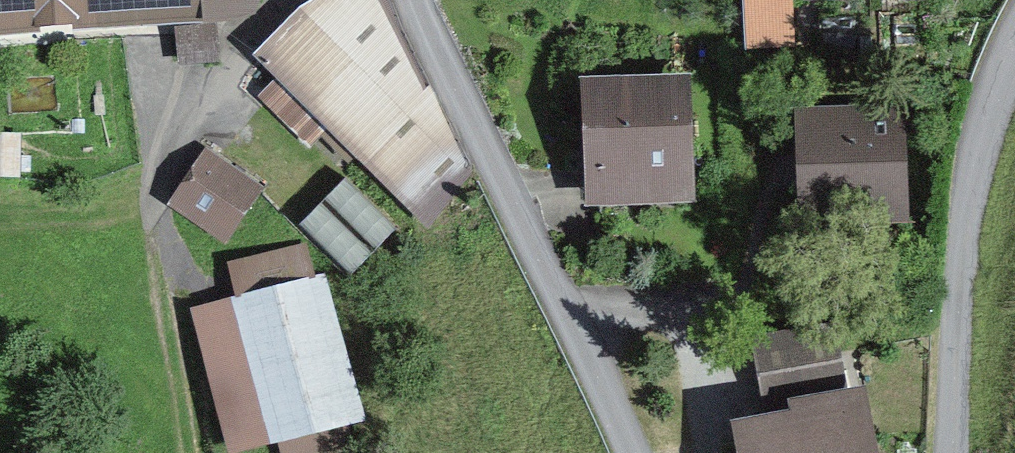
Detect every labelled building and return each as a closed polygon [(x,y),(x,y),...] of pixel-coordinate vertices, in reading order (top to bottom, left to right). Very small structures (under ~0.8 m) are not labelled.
[(68,6),(69,25),(108,22),(107,2),(141,0),(0,0),(0,10),(68,6)] [(202,11),(254,8),(254,0),(202,0),(202,11)] [(433,224),(472,169),(404,35),(390,0),(335,0),(308,16),(306,15),(264,56),(287,80),(270,97),(309,137),(326,121),(330,125),(328,127),(356,155),(360,152),(433,224)] [(754,45),(788,42),(785,0),(750,0),(754,45)] [(676,89),(596,92),(599,173),(679,170),(676,89)] [(895,124),(811,126),(813,209),(897,207),(895,124)] [(187,199),(225,225),(244,196),(242,194),(250,182),(217,160),(209,171),(207,170),(187,199)] [(348,179),(306,227),(357,271),(399,223),(348,179)] [(278,430),(287,452),(339,452),(351,450),(340,413),(347,411),(314,292),(316,291),(304,247),(235,266),(246,308),(202,320),(236,441),(278,430)] [(831,329),(754,343),(765,406),(842,392),(831,329)] [(761,440),(763,452),(854,452),(847,413),(816,418),(818,430),(761,440)]
